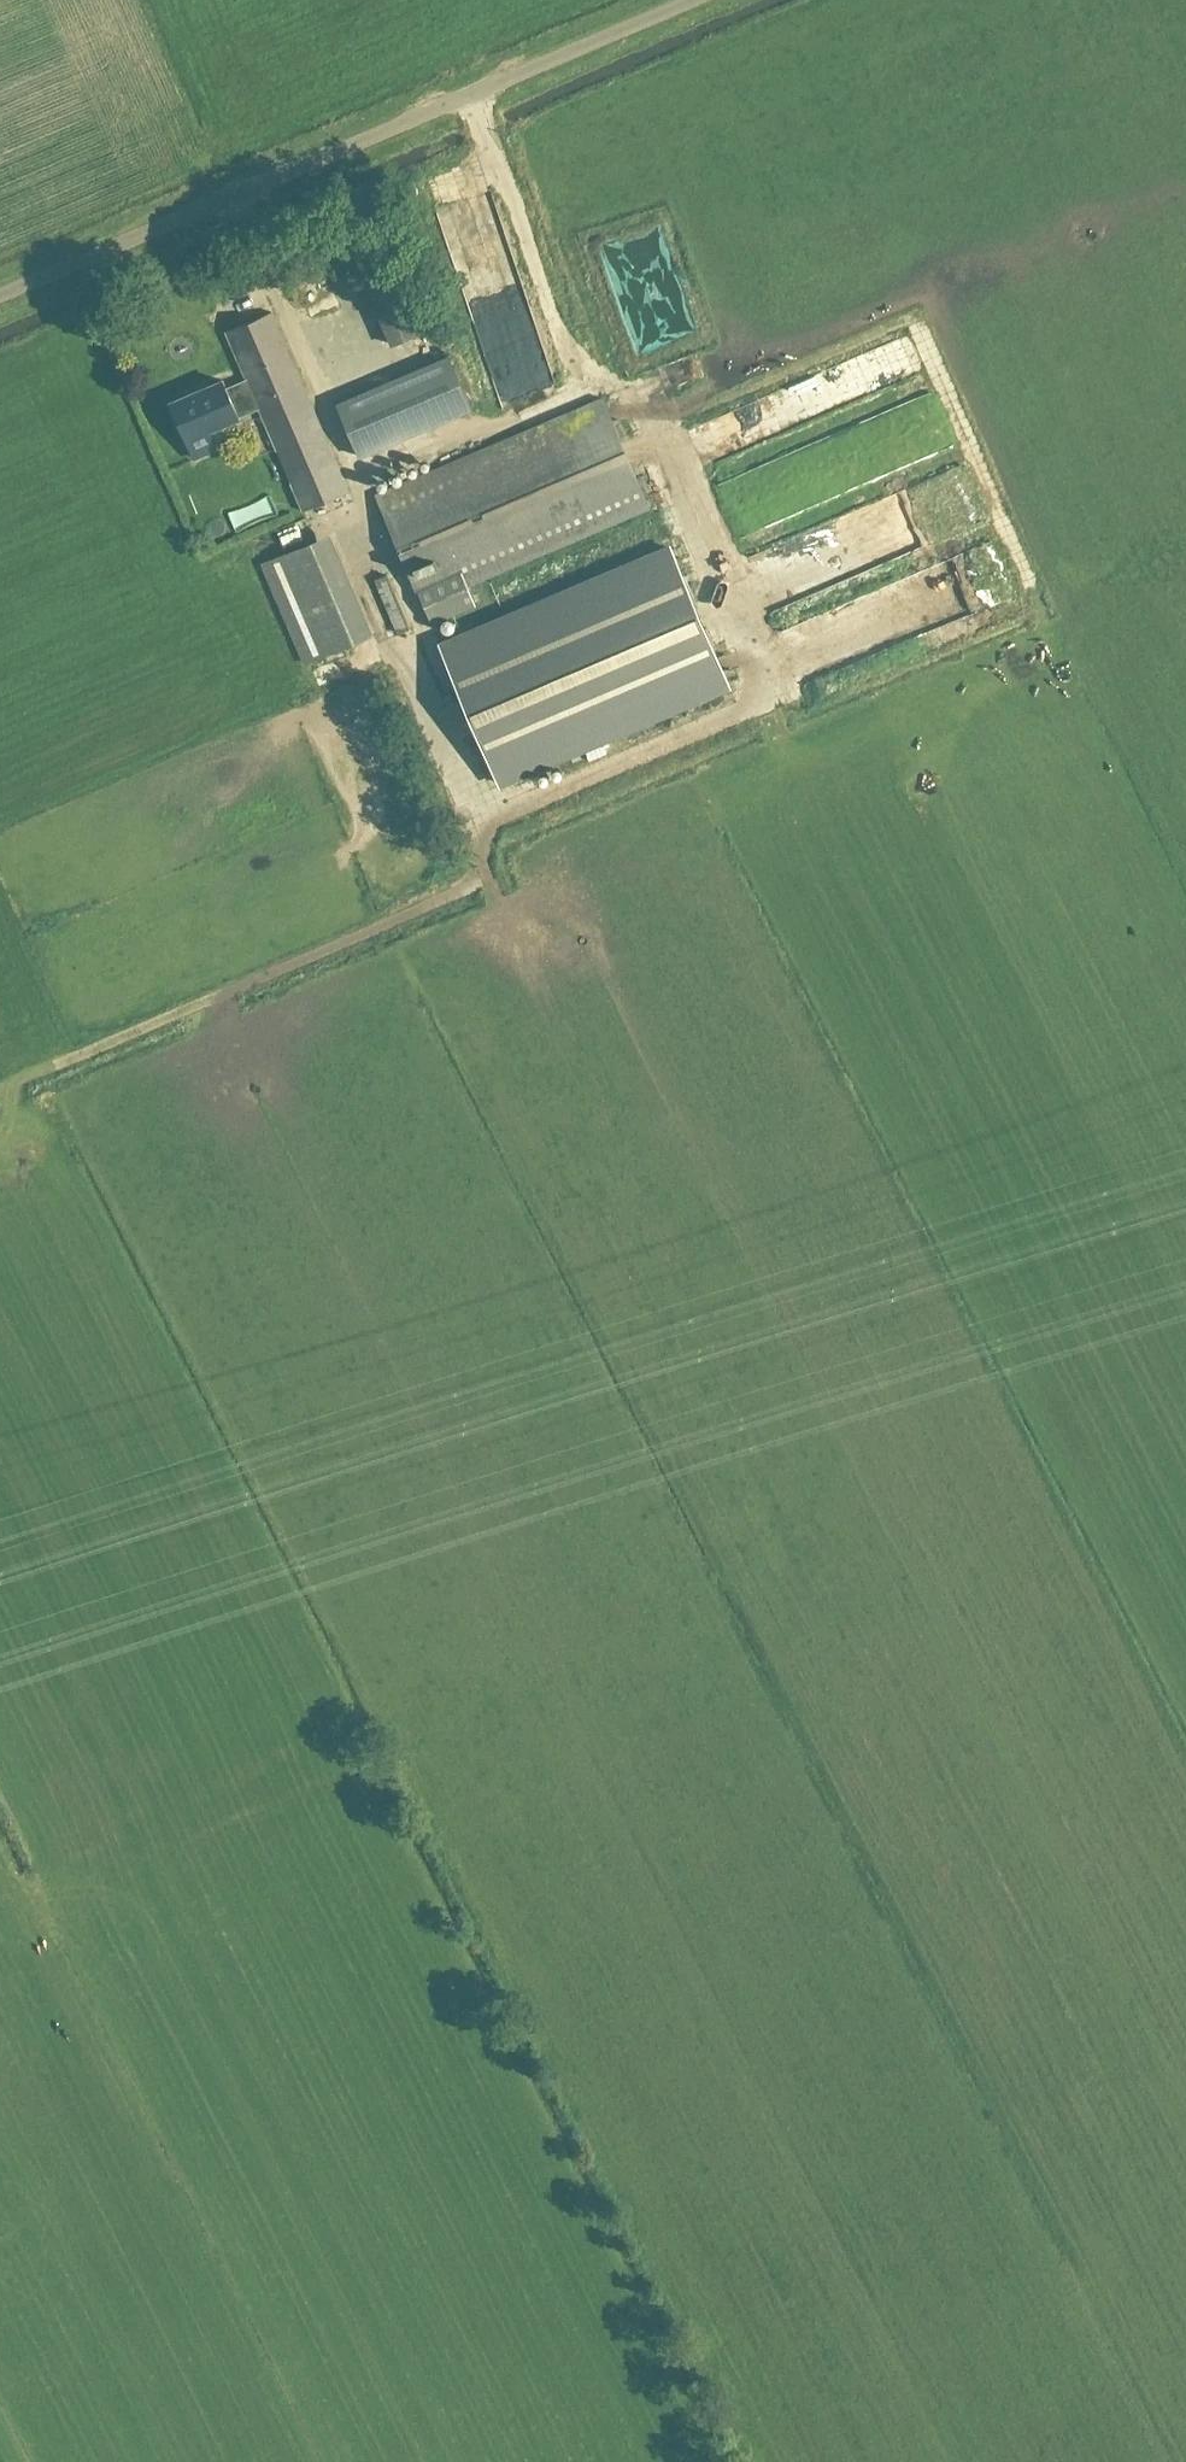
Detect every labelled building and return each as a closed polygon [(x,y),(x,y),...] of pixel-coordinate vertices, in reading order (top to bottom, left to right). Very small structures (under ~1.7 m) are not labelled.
[(633,350),(696,331),(662,224),(650,228),(660,259),(623,271),(628,287),(614,291),(633,350)] [(390,346),(427,330),(397,259),(360,274),(390,346)] [(349,292),(349,278),(327,279),(327,292),(349,292)] [(272,313),(226,332),(247,380),(226,389),(223,382),(170,404),(193,459),(217,449),(209,432),(259,410),(303,513),(349,493),(272,313)] [(862,368),(875,395),(914,375),(901,348),(862,368)] [(360,457),(469,410),(447,358),(337,405),(360,457)] [(475,603),(469,587),(649,511),(603,401),(377,497),(430,622),(475,603)] [(376,459),(385,480),(408,471),(399,449),(376,459)] [(314,544),(263,565),(305,664),(356,643),(314,544)] [(670,547),(439,644),(496,781),(728,684),(670,547)] [(941,584),(952,620),(1000,606),(989,570),(941,584)] [(375,581),(398,635),(410,630),(386,575),(375,581)] [(821,603),(857,586),(854,580),(818,597),(821,603)]
